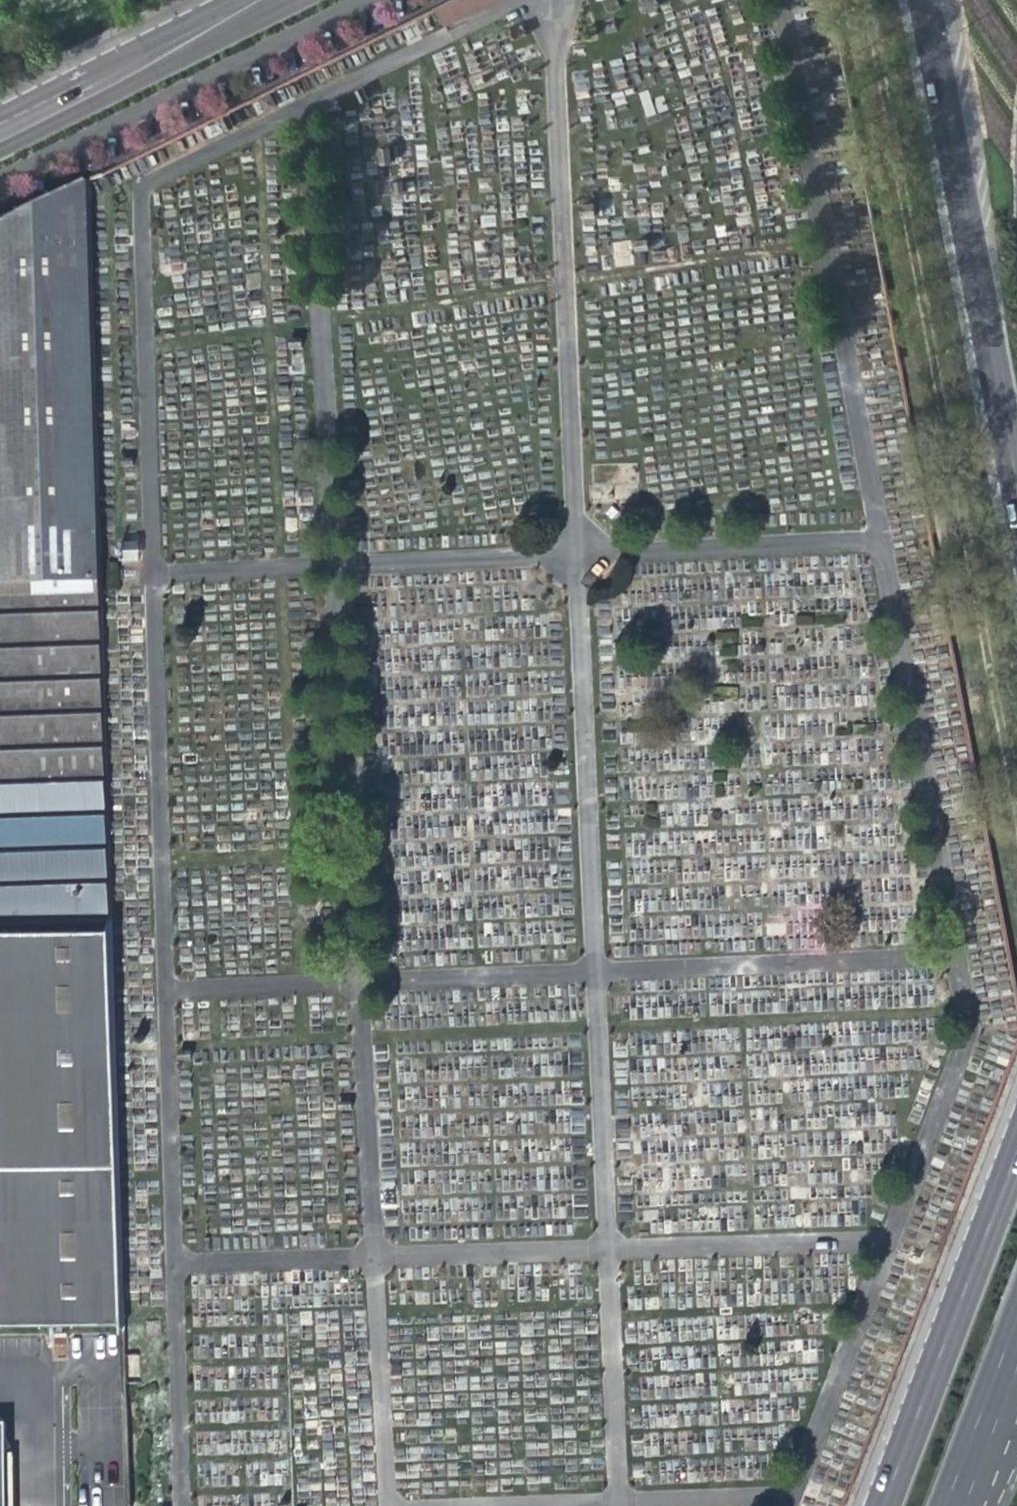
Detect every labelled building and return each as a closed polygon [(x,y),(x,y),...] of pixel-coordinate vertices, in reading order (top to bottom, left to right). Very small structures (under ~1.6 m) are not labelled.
[(103,924),(108,924),(84,181),(17,213),(0,222),(0,539),(28,538),(32,691),(0,692),(0,927),(103,924)] [(0,539),(0,692),(32,691),(28,538),(0,539)] [(120,1332),(120,1324),(114,1324),(103,924),(0,927),(0,1334),(120,1332)]
